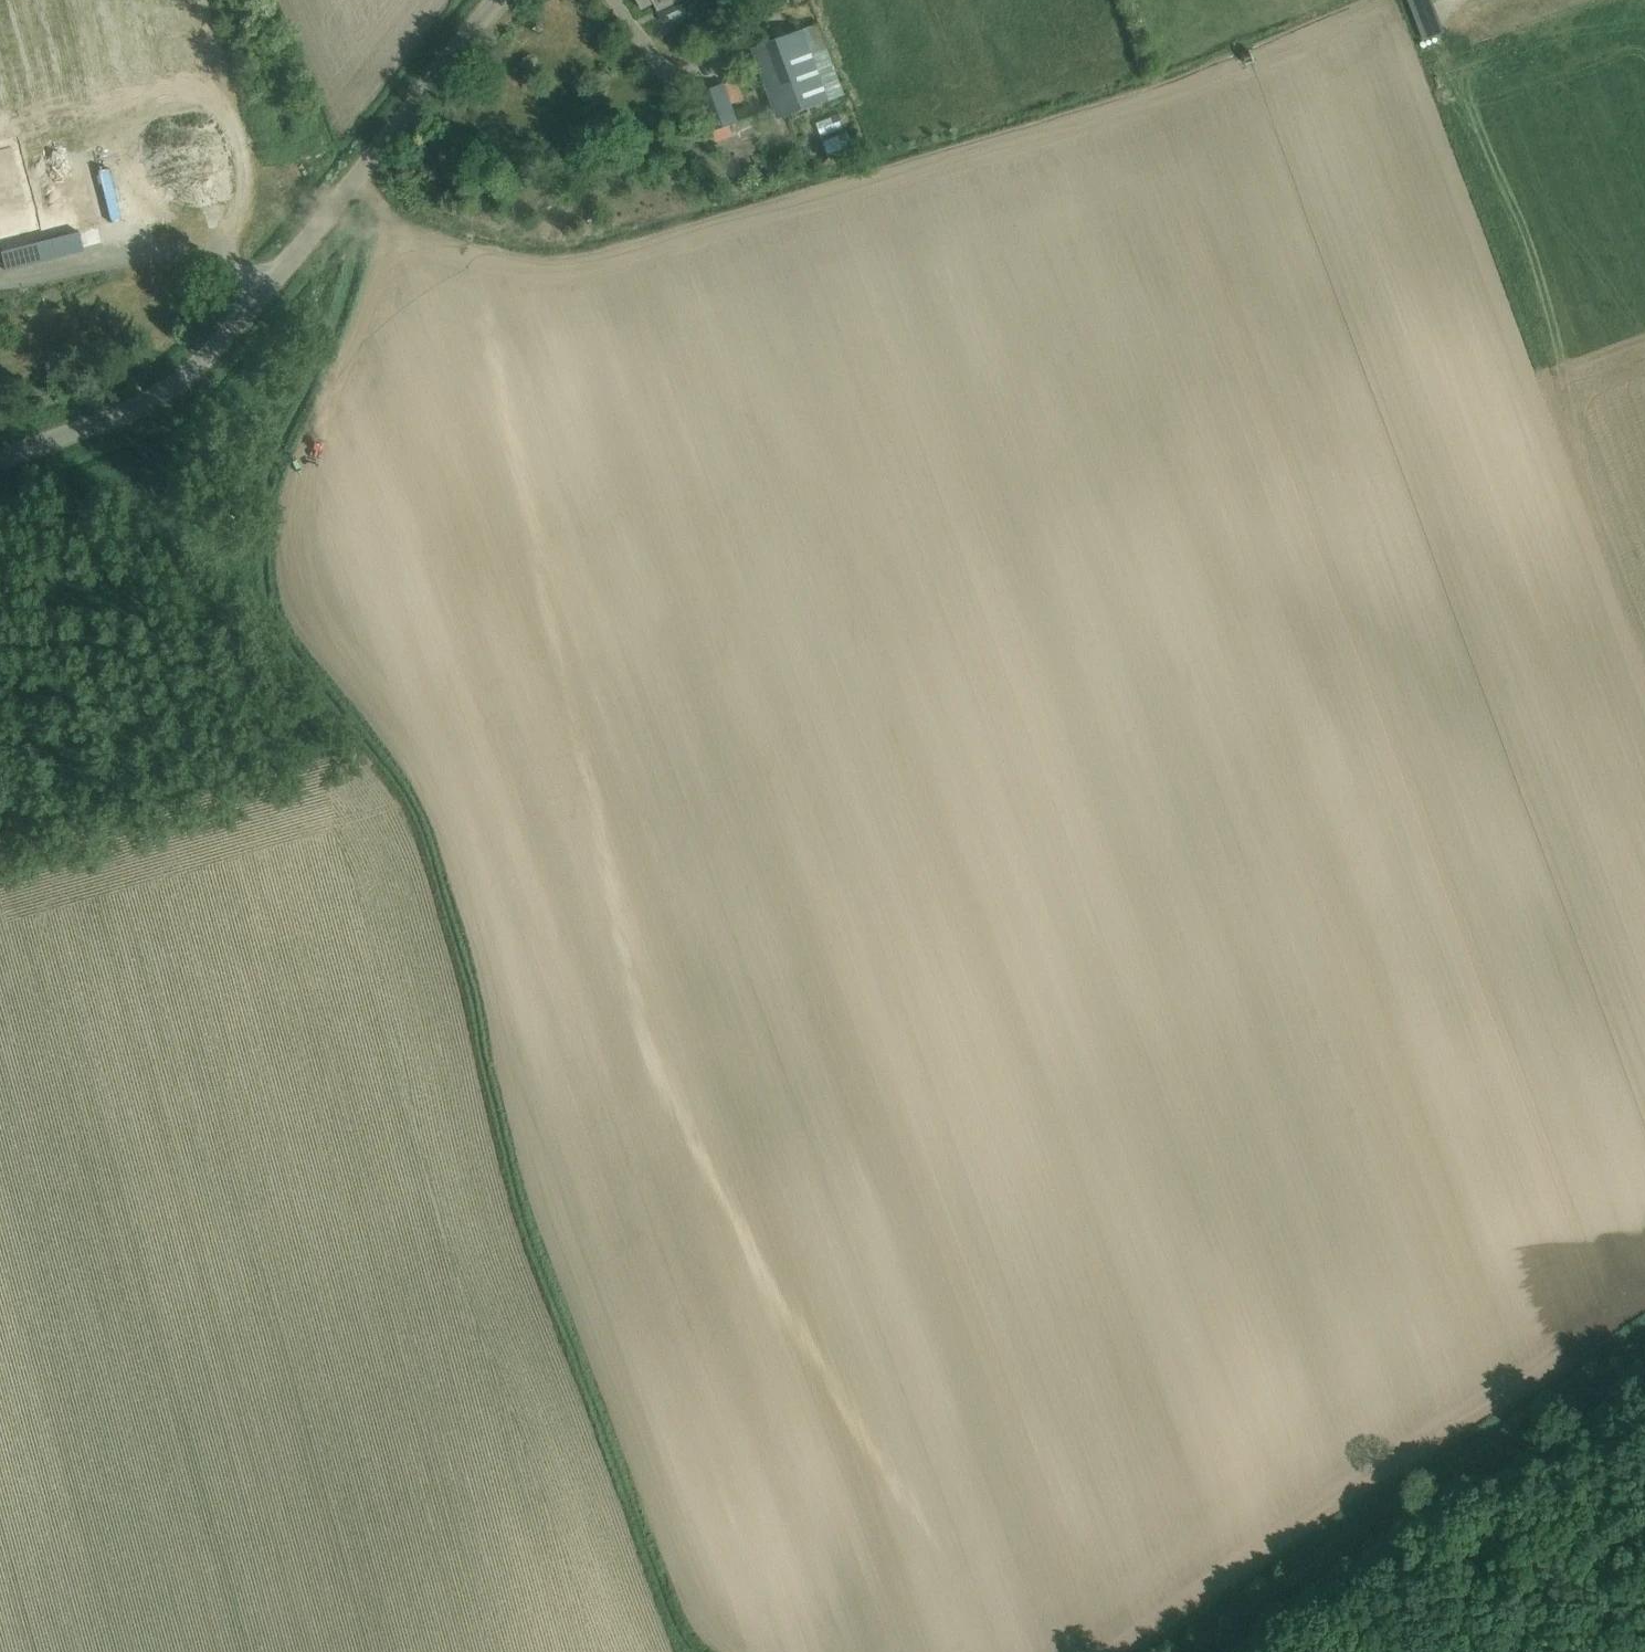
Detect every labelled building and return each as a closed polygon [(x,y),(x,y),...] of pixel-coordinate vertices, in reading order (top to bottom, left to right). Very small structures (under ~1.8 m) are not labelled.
[(658,10),(665,24),(695,8),(694,6),(705,0),(637,0),(642,10),(655,3),(658,10)] [(1425,39),(1441,33),(1429,0),(1410,0),(1425,39)] [(844,95),(818,25),(754,48),(779,118),(844,95)] [(724,52),(707,53),(708,72),(725,72),(724,52)] [(725,107),(747,106),(746,79),(724,80),(725,107)] [(846,114),(827,118),(833,151),(852,148),(846,114)] [(0,147),(0,242),(37,232),(14,144),(0,147)]
